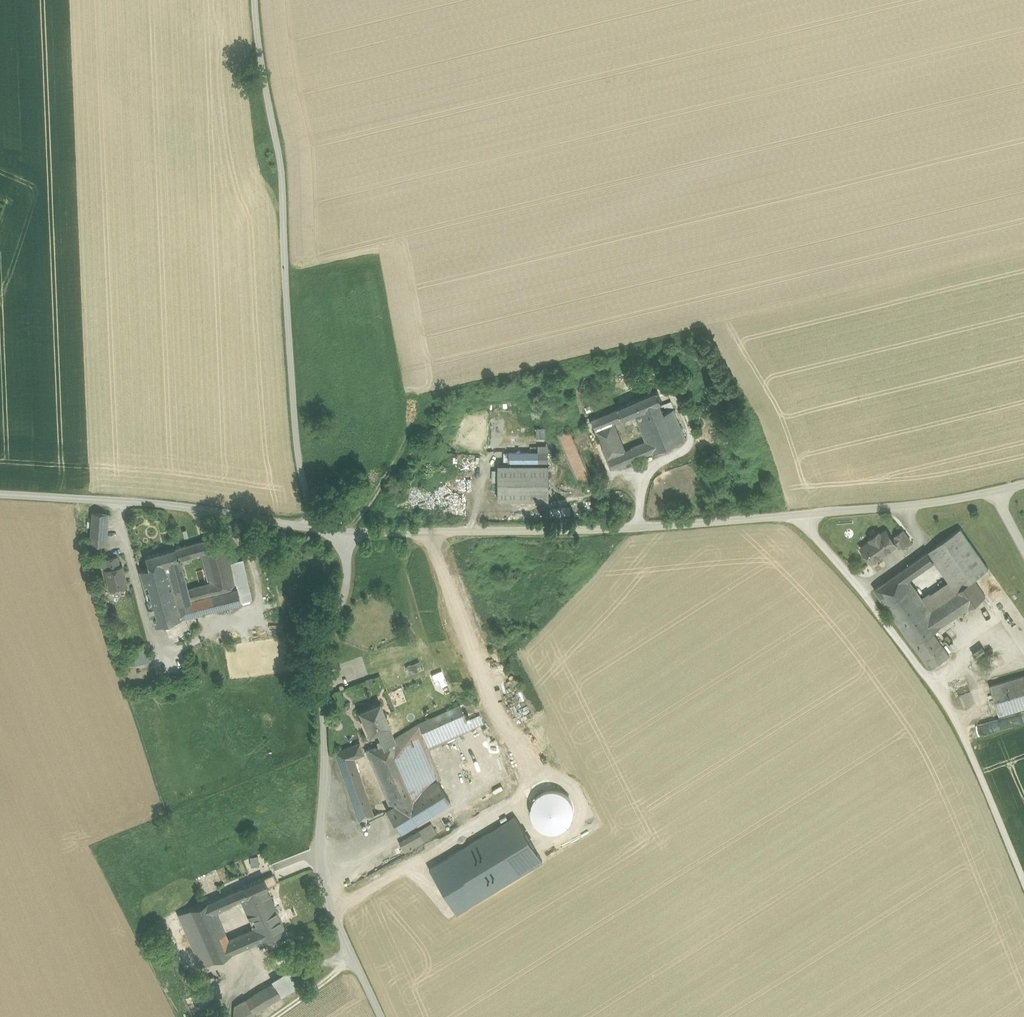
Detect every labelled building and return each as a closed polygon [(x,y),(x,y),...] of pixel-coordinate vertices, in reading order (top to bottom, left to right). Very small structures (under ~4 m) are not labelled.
[(657,391),(618,407),(619,410),(623,419),(634,414),(659,404),(662,403),(657,391)] [(663,411),(659,404),(634,414),(638,423),(648,419),(648,417),(663,411)] [(623,419),(619,410),(592,420),(596,430),(613,423),(623,419)] [(664,414),(663,411),(648,417),(648,419),(638,423),(646,442),(651,453),(686,438),(675,410),(664,414)] [(625,451),(613,423),(596,430),(612,468),(629,461),(625,451)] [(547,426),(537,428),(539,437),(549,435),(547,426)] [(590,477),(570,430),(560,434),(580,482),(590,477)] [(646,442),(625,451),(629,461),(651,453),(646,442)] [(539,452),(509,452),(509,462),(539,462),(539,452)] [(549,465),(499,465),(499,470),(499,481),(498,500),(549,500),(549,465)] [(107,513),(91,512),(89,544),(105,545),(107,513)] [(964,518),(957,524),(960,528),(968,522),(964,518)] [(949,584),(967,609),(985,597),(973,580),(988,570),(960,529),(927,553),(934,563),(935,562),(950,583),(949,584)] [(861,548),(871,563),(897,545),(893,541),(886,530),(880,534),(879,533),(870,540),(871,541),(861,548)] [(896,538),(893,541),(897,545),(899,549),(902,547),(903,548),(911,542),(903,531),(895,537),(896,538)] [(225,534),(198,541),(201,553),(208,583),(188,589),(194,615),(240,602),(231,563),(225,534)] [(175,548),(178,560),(180,560),(201,553),(198,541),(175,548)] [(175,548),(145,557),(149,568),(178,560),(175,548)] [(903,569),(910,579),(934,563),(927,553),(903,569)] [(106,569),(119,566),(116,556),(101,559),(104,569),(106,569)] [(149,568),(139,570),(155,625),(194,615),(188,589),(180,560),(178,560),(149,568)] [(241,561),(231,563),(240,602),(250,600),(241,561)] [(119,566),(106,569),(110,588),(116,587),(116,588),(126,586),(121,565),(119,566)] [(874,590),(913,645),(927,636),(941,626),(924,601),(909,580),(910,579),(903,569),(874,590)] [(924,601),(941,626),(967,609),(949,584),(924,601)] [(943,660),(927,636),(913,645),(930,669),(943,660)] [(146,646),(131,650),(133,657),(148,654),(146,646)] [(409,674),(423,667),(420,660),(406,666),(409,674)] [(991,674),(993,683),(1023,675),(1023,665),(991,674)] [(440,678),(442,685),(448,684),(443,670),(433,673),(435,680),(440,678)] [(990,686),(999,716),(1023,709),(1023,676),(990,686)] [(389,727),(378,703),(359,711),(364,724),(362,725),(366,737),(380,731),(388,727),(389,727)] [(394,739),(418,793),(438,782),(441,780),(429,750),(483,722),(479,714),(466,719),(460,706),(418,724),(393,738),(394,739)] [(388,727),(380,731),(385,742),(394,739),(393,738),(388,727)] [(394,739),(385,742),(366,749),(392,809),(418,793),(394,739)] [(335,753),(359,821),(373,815),(353,758),(363,754),(359,743),(335,753)] [(418,793),(392,809),(387,812),(400,833),(449,801),(438,782),(418,793)] [(431,824),(399,843),(405,853),(424,842),(424,840),(436,833),(431,824)] [(273,875),(264,879),(268,888),(277,884),(273,875)] [(264,879),(227,895),(231,905),(241,901),(243,907),(269,895),(267,890),(269,889),(268,888),(264,879)] [(227,895),(203,906),(207,915),(214,912),(231,905),(227,895)] [(286,934),(269,895),(243,907),(254,931),(259,943),(260,946),(286,934)] [(178,917),(201,969),(233,954),(228,943),(214,912),(207,915),(203,906),(178,917)] [(254,931),(228,943),(233,954),(259,943),(254,931)] [(233,1009),(232,1016),(248,1016),(299,985),(291,972),(233,1009)]
